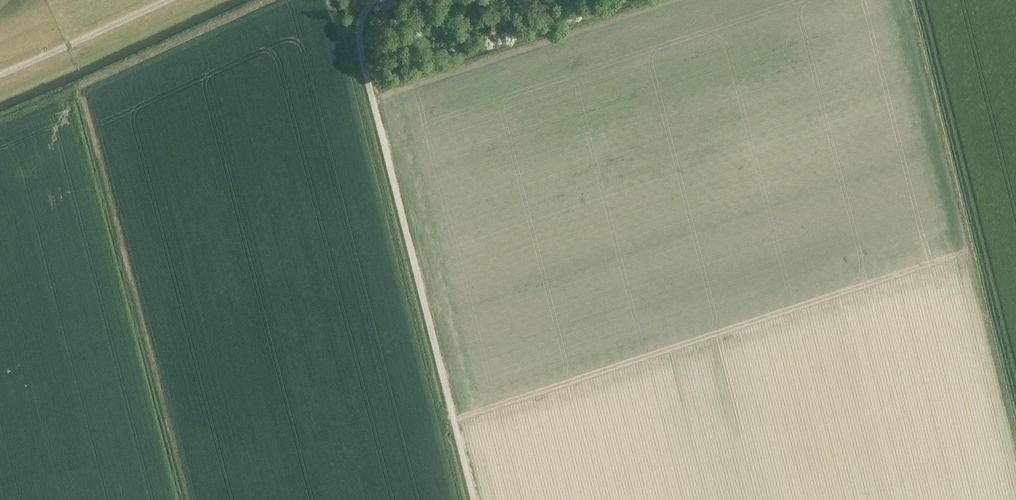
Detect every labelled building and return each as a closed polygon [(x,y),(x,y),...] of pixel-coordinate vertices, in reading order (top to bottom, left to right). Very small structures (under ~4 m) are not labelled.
[(385,15),(399,7),(395,0),(386,0),(379,4),(385,15)]
